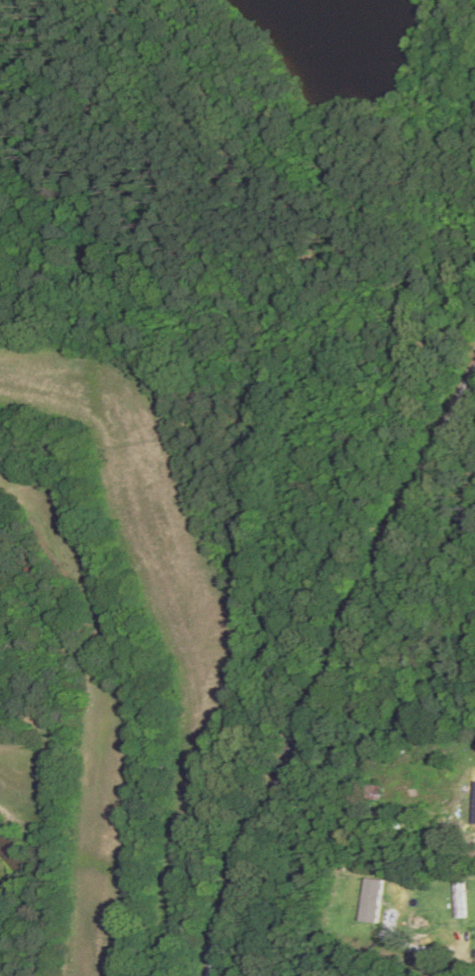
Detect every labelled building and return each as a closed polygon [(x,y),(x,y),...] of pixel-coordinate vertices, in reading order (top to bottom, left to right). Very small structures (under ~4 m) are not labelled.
[(380,801),(382,787),(368,786),(367,799),(380,801)] [(464,883),(455,883),(455,918),(464,918),(464,883)]
